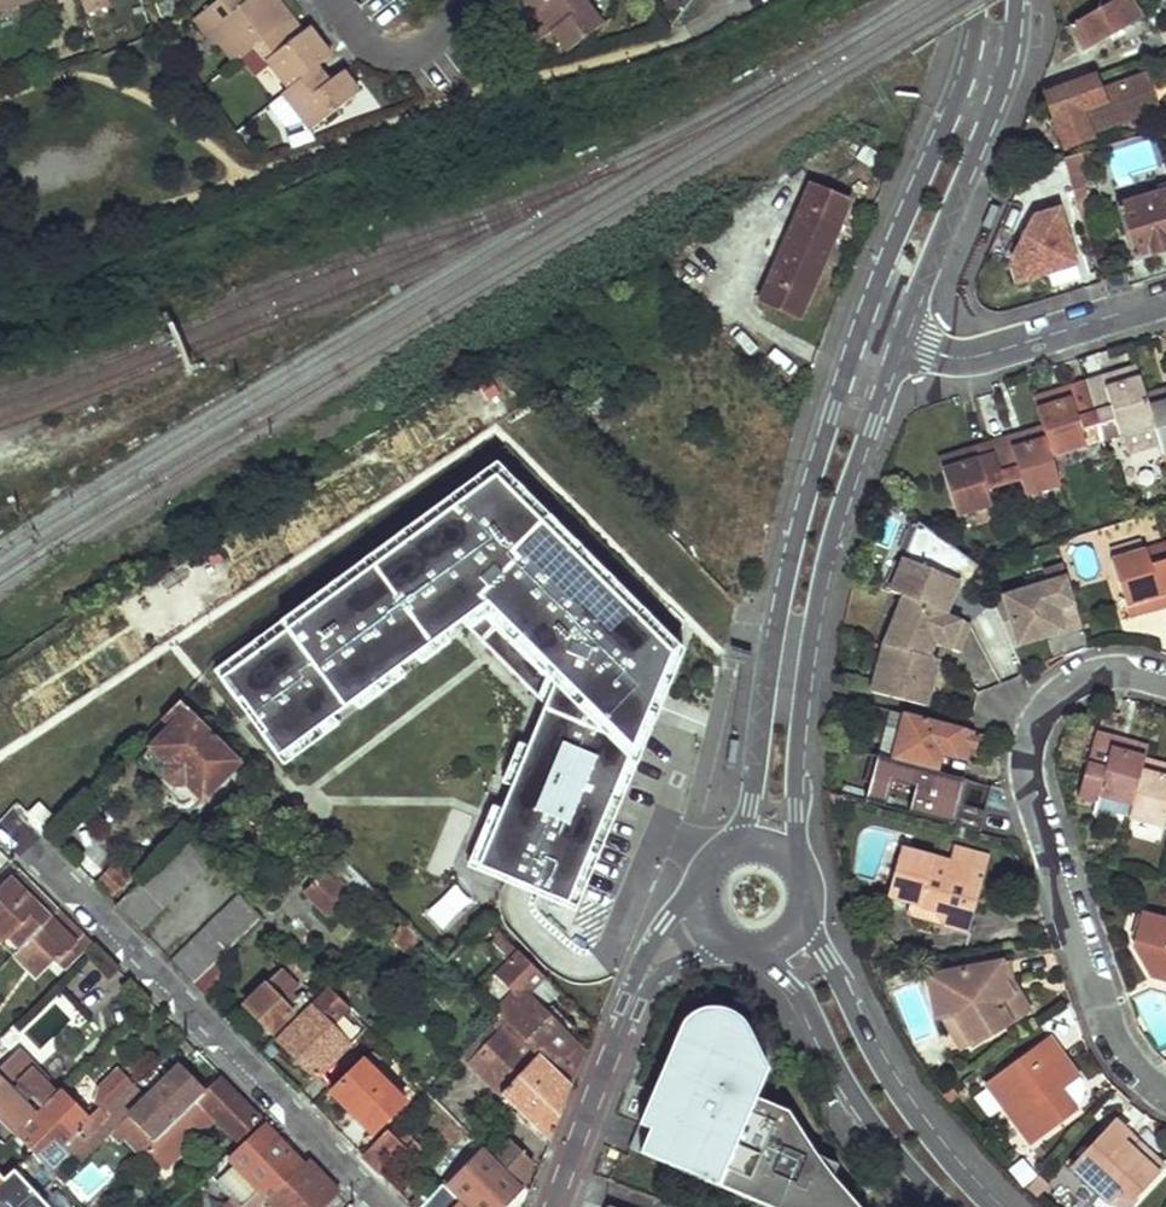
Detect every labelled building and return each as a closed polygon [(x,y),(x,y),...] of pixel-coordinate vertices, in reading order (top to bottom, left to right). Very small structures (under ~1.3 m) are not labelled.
[(25,3),(24,0),(0,0),(0,11),(25,3)] [(195,19),(207,35),(211,31),(220,44),(235,63),(256,47),(293,19),(278,0),(250,0),(243,5),(239,0),(219,0),(195,19)] [(499,9),(511,0),(493,0),(499,9)] [(531,17),(552,0),(518,0),(531,17)] [(521,24),(537,44),(553,32),(568,52),(603,25),(583,0),(552,0),(531,17),(521,24)] [(1129,0),(1118,0),(1070,28),(1081,50),(1139,19),(1129,0)] [(293,19),(256,47),(290,90),(318,68),(332,57),(309,29),(304,33),(293,19)] [(211,31),(207,35),(217,46),(220,44),(211,31)] [(290,90),(284,95),(311,131),(359,93),(344,72),(330,83),(318,68),(290,90)] [(1094,82),(1047,97),(1065,150),(1088,142),(1086,138),(1154,114),(1143,81),(1097,97),(1094,82)] [(1087,178),(1080,156),(1063,161),(1077,207),(1086,204),(1080,180),(1087,178)] [(758,301),(797,318),(815,278),(812,277),(829,240),(833,241),(849,205),(809,186),(793,222),(795,223),(777,264),(775,263),(758,301)] [(1165,252),(1165,197),(1117,213),(1134,262),(1165,252)] [(1007,256),(1015,284),(1078,266),(1060,205),(1032,213),(1007,256)] [(1149,396),(1147,391),(1113,401),(1116,411),(1150,401),(1149,396)] [(1149,396),(1150,401),(1152,407),(1165,403),(1165,391),(1149,396)] [(1095,406),(1109,449),(1123,445),(1129,460),(1164,449),(1152,407),(1150,401),(1116,411),(1113,401),(1095,406)] [(1164,449),(1165,455),(1165,403),(1152,407),(1164,449)] [(1049,441),(1062,480),(1098,469),(1093,455),(1109,449),(1095,406),(1075,412),(1078,422),(1046,431),(1049,441)] [(1043,422),(1046,431),(1078,422),(1075,412),(1043,422)] [(1049,441),(1046,431),(1014,440),(1018,451),(1049,441)] [(996,446),(1009,490),(1022,486),(1027,500),(1064,488),(1062,480),(1049,441),(1018,451),(1014,440),(996,446)] [(1009,490),(996,446),(977,452),(980,462),(949,473),(961,519),(997,508),(994,495),(1009,490)] [(980,462),(977,452),(945,461),(949,473),(980,462)] [(498,468),(218,678),(282,765),(484,616),(546,676),(469,862),(579,912),(641,760),(663,708),(687,650),(498,468)] [(973,594),(986,565),(923,521),(890,589),(903,594),(957,617),(968,592),(973,594)] [(1165,615),(1165,614),(1165,549),(1115,565),(1129,613),(1161,603),(1165,615)] [(1088,625),(1071,565),(1050,571),(1054,583),(1010,596),(1024,645),(1088,625)] [(957,617),(903,594),(884,644),(932,657),(936,642),(960,648),(967,621),(957,617)] [(1161,603),(1129,613),(1133,624),(1165,615),(1161,603)] [(932,657),(884,644),(872,692),(927,707),(940,660),(932,657)] [(175,702),(157,719),(164,728),(144,752),(141,756),(139,760),(139,764),(139,767),(141,770),(143,774),(147,778),(177,809),(180,810),(183,811),(187,811),(192,809),(194,807),(237,763),(211,738),(175,702)] [(973,732),(904,713),(893,761),(937,773),(942,755),(965,762),(973,732)] [(1146,759),(1146,756),(1113,748),(1117,736),(1097,731),(1077,793),(1095,798),(1097,794),(1133,804),(1143,771),(1146,759)] [(1113,748),(1146,756),(1150,745),(1117,736),(1113,748)] [(739,744),(730,743),(726,766),(735,767),(739,744)] [(1146,759),(1143,771),(1165,777),(1165,765),(1146,759)] [(1130,817),(1165,827),(1165,777),(1143,771),(1133,804),(1130,817)] [(977,827),(988,789),(961,782),(951,820),(977,827)] [(109,905),(134,930),(203,866),(179,841),(109,905)] [(900,849),(887,898),(909,903),(933,909),(943,926),(964,914),(966,903),(974,904),(983,872),(900,849)] [(345,901),(320,878),(303,895),(327,919),(345,901)] [(0,907),(0,908),(27,937),(43,919),(31,906),(40,897),(24,881),(0,907)] [(444,929),(473,901),(456,884),(428,913),(444,929)] [(52,910),(40,897),(31,906),(43,919),(52,910)] [(164,961),(187,983),(257,920),(234,898),(164,961)] [(933,909),(909,903),(906,917),(967,932),(974,904),(966,903),(964,914),(943,926),(933,909)] [(68,944),(50,959),(59,968),(84,942),(52,910),(43,919),(68,944)] [(1157,914),(1147,912),(1142,940),(1147,953),(1157,914)] [(1157,914),(1147,953),(1154,976),(1164,969),(1165,970),(1165,916),(1157,914)] [(43,919),(27,937),(50,959),(68,944),(43,919)] [(499,1020),(570,1088),(584,1056),(507,978),(495,966),(513,949),(488,924),(464,947),(482,965),(463,984),(482,1003),(497,1018),(499,1020)] [(410,926),(392,944),(404,956),(422,938),(410,926)] [(1008,962),(1000,963),(1014,1003),(1020,1001),(1008,962)] [(1000,963),(929,974),(933,1016),(938,1015),(951,1013),(968,1044),(1024,1012),(1020,1001),(1014,1003),(1000,963)] [(1154,976),(1165,979),(1165,970),(1164,969),(1154,976)] [(286,1015),(289,1019),(306,1005),(274,972),(239,1004),(267,1033),(286,1015)] [(333,1002),(321,989),(306,1005),(309,1009),(317,1018),(333,1002)] [(317,1018),(309,1009),(278,1038),(314,1076),(346,1046),(317,1018)] [(951,1013),(938,1015),(958,1050),(968,1044),(951,1013)] [(721,1036),(728,1021),(724,1019),(706,1017),(692,1022),(721,1036)] [(570,1088),(499,1020),(493,1027),(498,1032),(468,1062),(546,1142),(570,1088)] [(829,1180),(807,1171),(813,1159),(781,1117),(749,1103),(739,1099),(747,1080),(757,1084),(761,1075),(745,1038),(739,1029),(728,1021),(721,1036),(692,1022),(683,1030),(673,1048),(684,1053),(672,1078),(662,1073),(649,1100),(661,1105),(656,1117),(643,1111),(634,1131),(646,1137),(636,1159),(749,1206),(752,1206),(757,1197),(781,1206),(849,1206),(829,1180)] [(986,1087),(1030,1145),(1074,1111),(1060,1091),(1076,1078),(1049,1040),(986,1087)] [(8,1136),(43,1100),(53,1092),(58,1086),(35,1062),(38,1060),(23,1045),(0,1067),(0,1128),(8,1136)] [(684,1053),(673,1048),(662,1073),(672,1078),(684,1053)] [(373,1059),(368,1054),(328,1092),(364,1132),(398,1102),(365,1066),(373,1059)] [(122,1118),(145,1143),(191,1099),(200,1090),(174,1064),(140,1095),(129,1084),(99,1113),(104,1117),(71,1151),(78,1159),(122,1118)] [(249,1119),(211,1080),(200,1090),(191,1099),(192,1102),(170,1124),(181,1134),(204,1113),(229,1139),(249,1119)] [(757,1084),(747,1080),(739,1099),(749,1103),(757,1084)] [(81,1121),(53,1092),(43,1100),(8,1136),(26,1156),(47,1135),(57,1146),(81,1121)] [(661,1105),(649,1100),(643,1111),(656,1117),(661,1105)] [(1112,1201),(1128,1202),(1162,1161),(1110,1117),(1070,1163),(1112,1201)] [(260,1199),(294,1166),(257,1128),(221,1162),(248,1192),(233,1206),(253,1206),(260,1199)] [(355,1156),(371,1170),(396,1145),(381,1131),(355,1156)] [(646,1137),(634,1131),(623,1154),(636,1159),(646,1137)] [(507,1140),(490,1157),(517,1184),(528,1162),(507,1140)] [(480,1147),(445,1182),(441,1179),(437,1182),(456,1201),(463,1206),(495,1206),(517,1184),(490,1157),(480,1147)] [(834,1168),(813,1159),(807,1171),(829,1180),(834,1168)] [(330,1190),(301,1160),(294,1166),(260,1199),(268,1206),(312,1206),(330,1190)] [(14,1171),(4,1180),(0,1176),(0,1206),(48,1206),(14,1171)] [(752,1206),(781,1206),(757,1197),(752,1206)]
